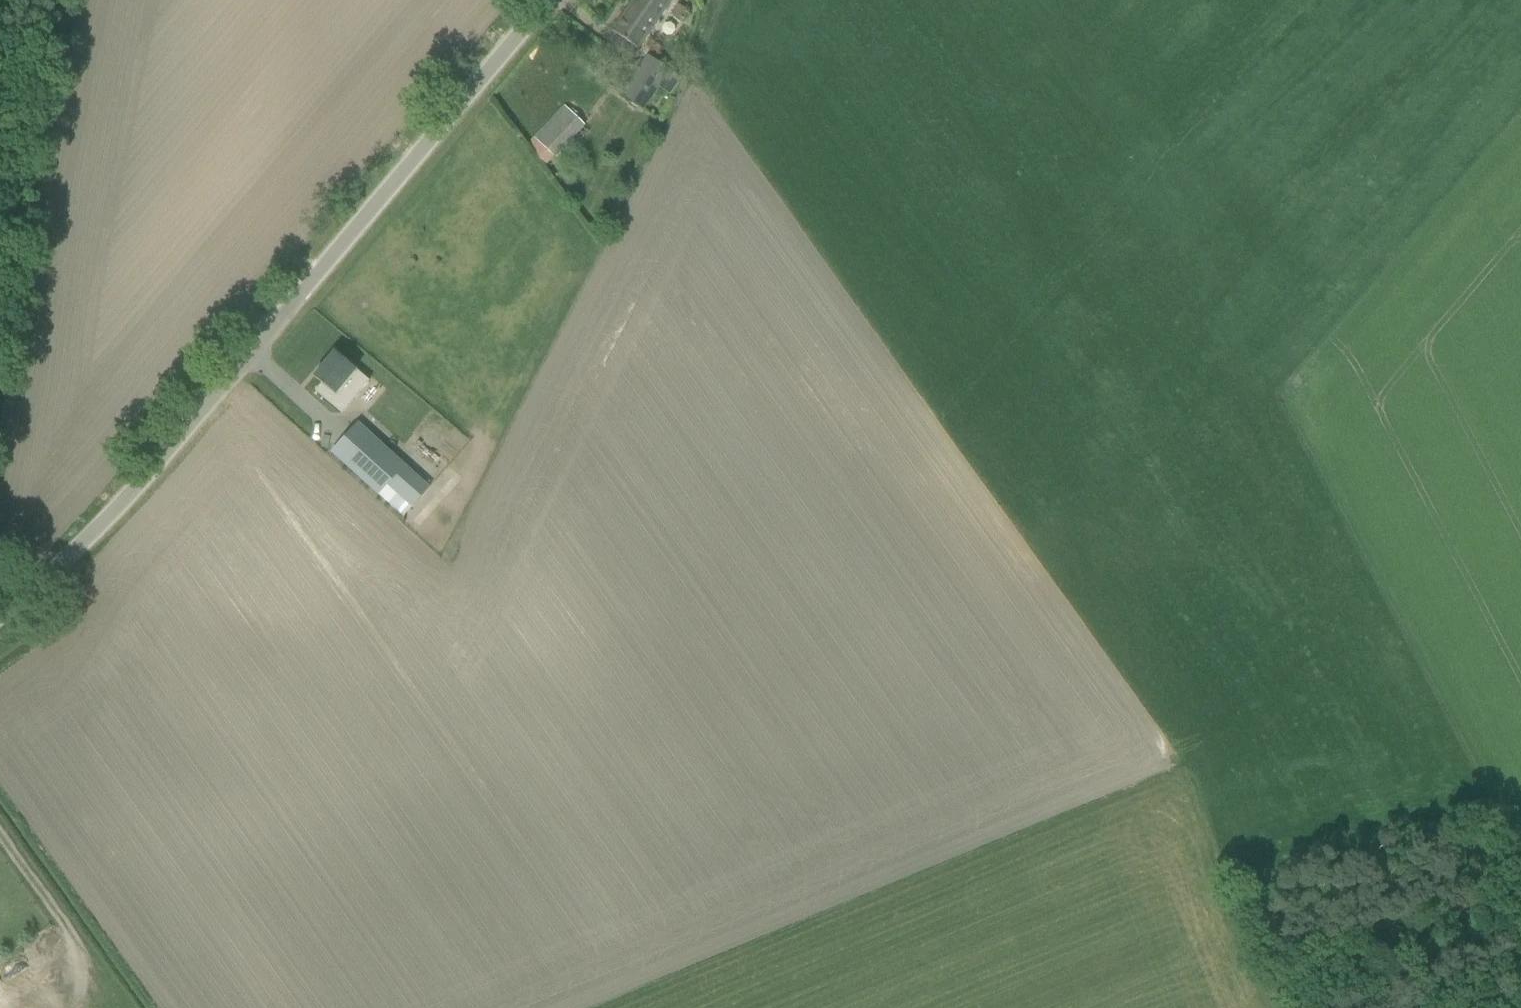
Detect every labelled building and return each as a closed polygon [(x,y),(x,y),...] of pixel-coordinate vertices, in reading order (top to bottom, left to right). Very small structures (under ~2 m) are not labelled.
[(611,32),(636,49),(670,0),(634,0),(611,32)] [(676,3),(670,13),(681,21),(687,11),(676,3)] [(647,57),(621,94),(643,110),(657,91),(658,89),(668,95),(670,91),(678,78),(647,57)] [(561,107),(535,136),(553,153),(580,124),(561,107)] [(368,381),(334,352),(313,377),(321,383),(314,391),(341,414),(368,381)] [(357,423),(330,452),(377,494),(386,484),(411,507),(428,488),(357,423)] [(41,953),(60,946),(54,930),(35,937),(41,953)]
